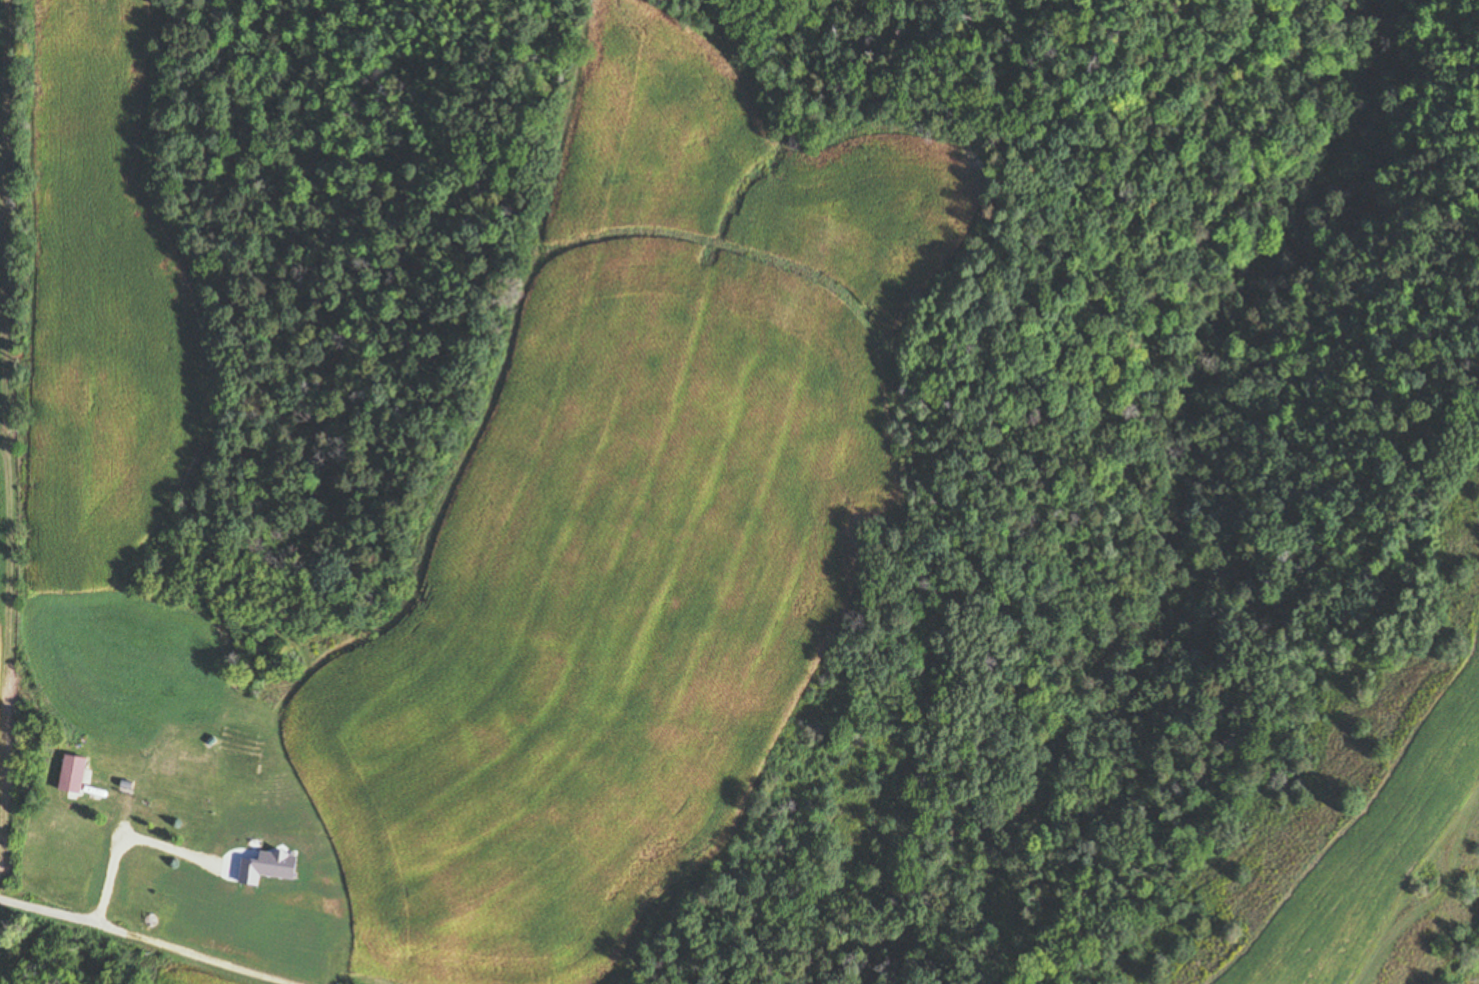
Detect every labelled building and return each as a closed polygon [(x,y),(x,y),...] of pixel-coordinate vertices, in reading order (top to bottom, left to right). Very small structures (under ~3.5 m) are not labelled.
[(86,796),(92,760),(69,756),(63,793),(86,796)] [(263,814),(241,809),(239,816),(261,821),(263,814)]
